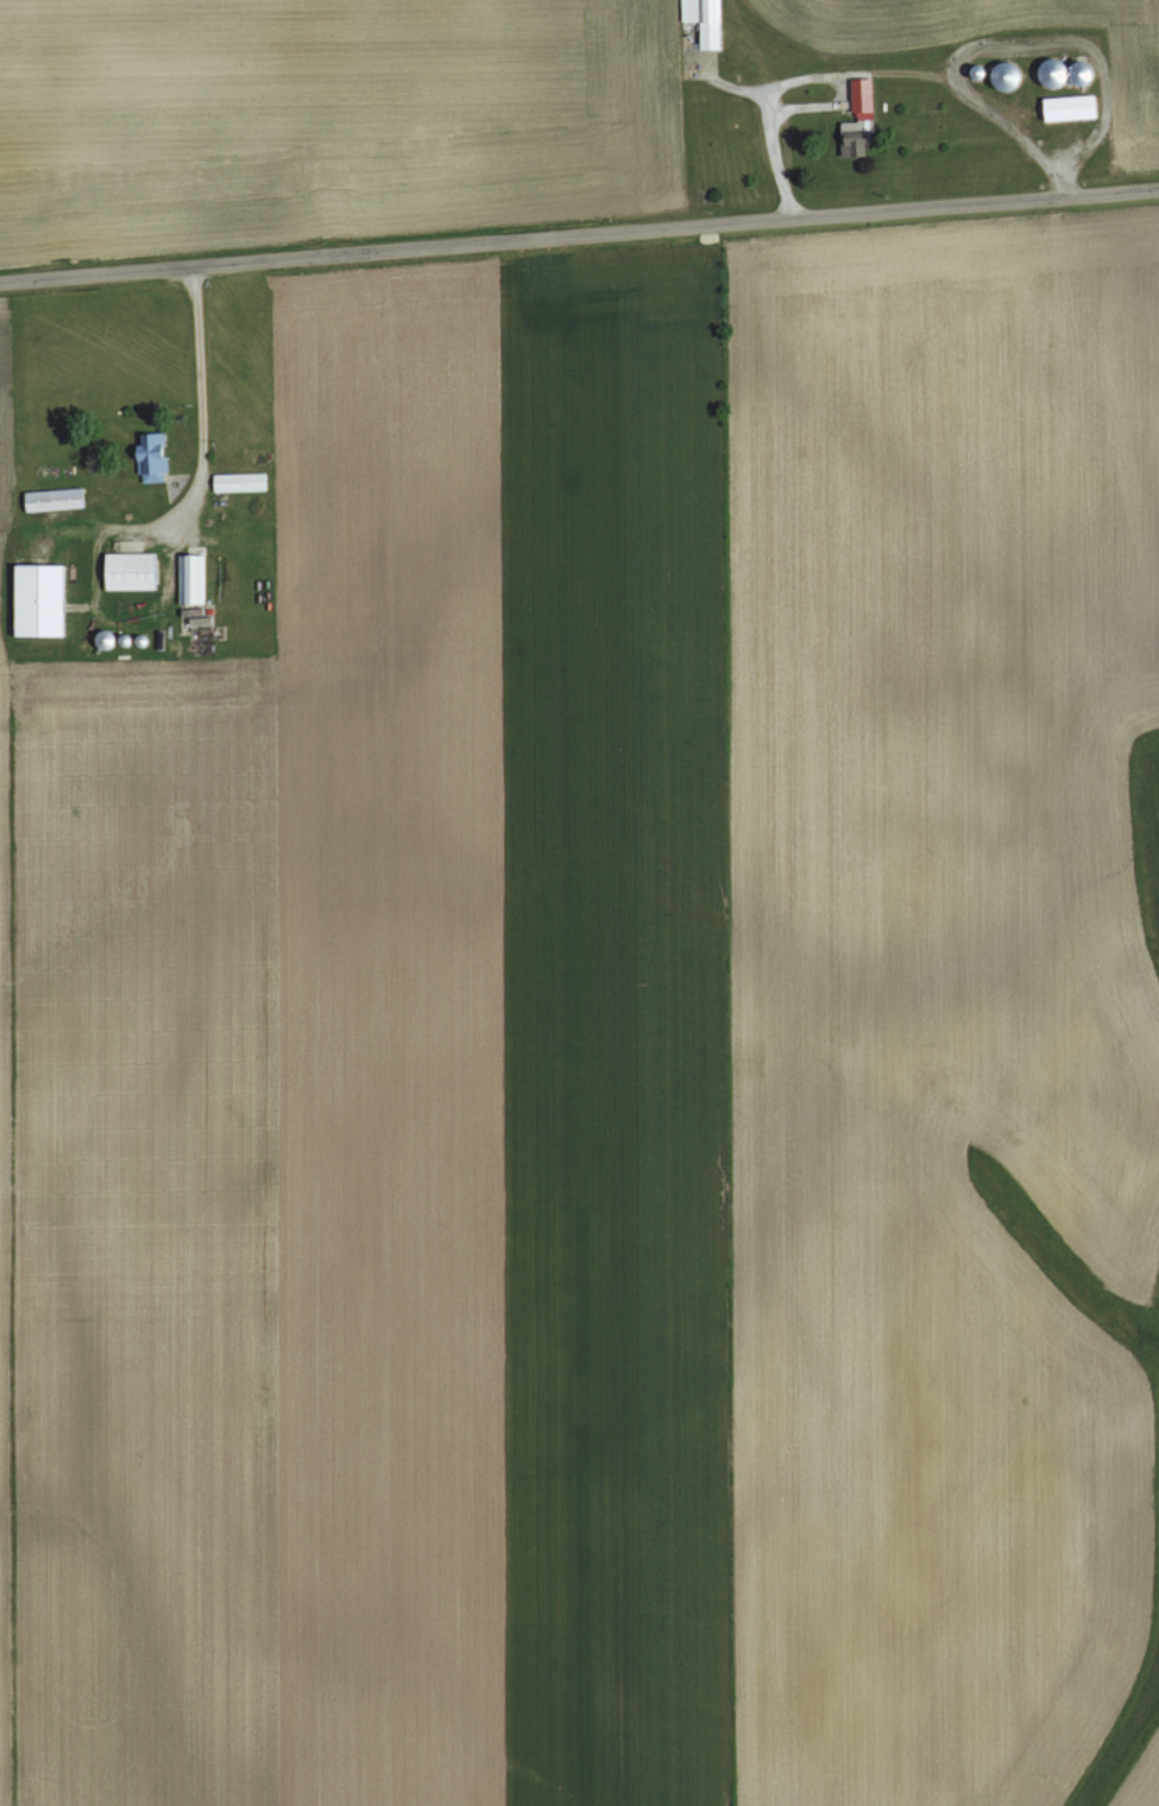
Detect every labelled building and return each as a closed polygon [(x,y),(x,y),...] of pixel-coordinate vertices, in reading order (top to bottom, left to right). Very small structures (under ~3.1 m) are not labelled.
[(681,22),(699,21),(699,49),(720,49),(719,0),(680,0),(681,22)] [(850,80),(852,119),(872,118),(870,79),(850,80)] [(1042,98),(1042,122),(1096,120),(1095,96),(1042,98)] [(138,435),(139,480),(165,479),(164,434),(138,435)] [(266,475),(212,476),(213,494),(266,492),(266,475)] [(25,514),(84,508),(82,488),(23,495),(25,514)] [(103,555),(104,592),(155,591),(154,554),(103,555)] [(204,605),(203,556),(177,556),(178,606),(204,605)] [(13,638),(64,638),(64,566),(12,567),(13,638)]
